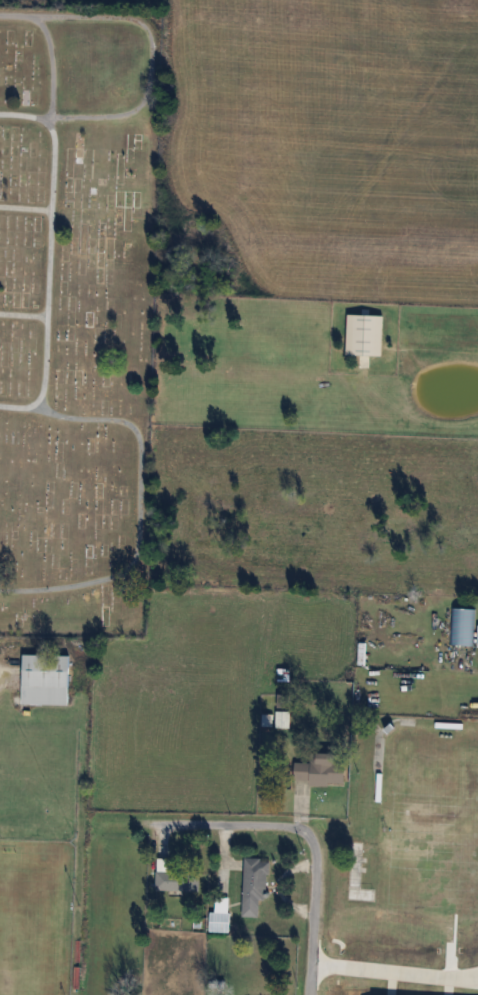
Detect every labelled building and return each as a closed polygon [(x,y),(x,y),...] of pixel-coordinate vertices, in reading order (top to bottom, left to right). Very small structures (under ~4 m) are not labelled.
[(348,317),(387,319),(386,359),(347,357),(348,317)] [(450,645),(473,645),(473,609),(450,609),(450,645)] [(71,655),(23,655),(22,705),(71,705),(71,655)] [(291,712),(277,712),(277,728),(291,728),(291,712)] [(295,784),(346,785),(346,762),(338,762),(338,754),(312,753),(312,762),(295,761),(295,784)] [(157,891),(201,891),(201,872),(171,872),(171,858),(157,858),(157,891)] [(244,917),(260,917),(260,898),(269,898),(270,859),(245,858),(244,917)] [(231,898),(210,898),(210,932),(231,932),(231,898)]
